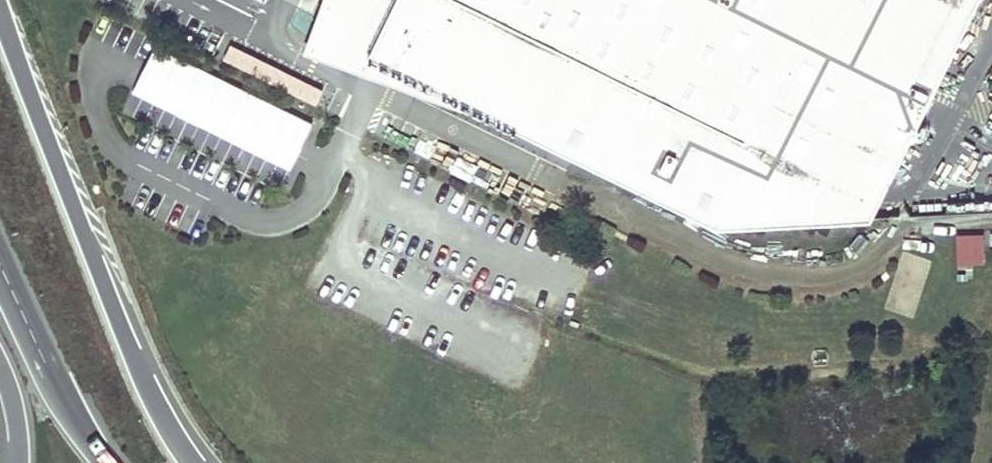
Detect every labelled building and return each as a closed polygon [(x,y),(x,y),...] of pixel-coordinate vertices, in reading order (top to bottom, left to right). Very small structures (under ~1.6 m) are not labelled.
[(386,0),(325,0),(306,52),(340,65),(361,73),(383,9),(386,0)] [(383,9),(361,73),(422,95),(463,111),(467,103),(719,228),(870,222),(872,218),(980,0),(386,0),(383,9)] [(957,265),(984,265),(983,235),(956,235),(957,265)]
